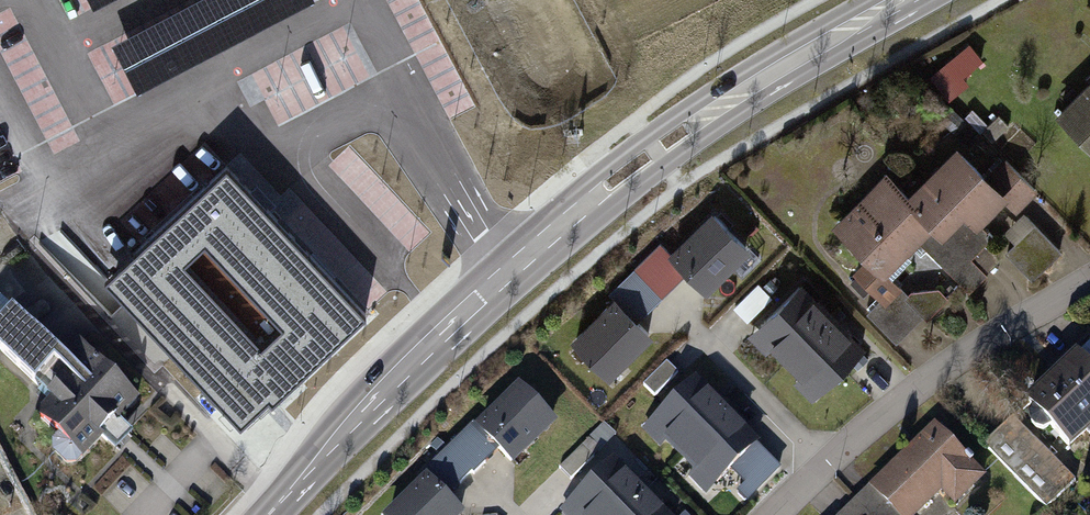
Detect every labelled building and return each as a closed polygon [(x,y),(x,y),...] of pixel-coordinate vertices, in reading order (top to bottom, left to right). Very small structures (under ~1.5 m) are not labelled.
[(95,12),(117,0),(89,0),(95,12)] [(113,48),(138,96),(315,3),(313,0),(204,0),(113,48)] [(983,61),(968,45),(932,80),(955,104),(974,86),(965,77),(983,61)] [(1062,111),(1089,139),(1089,84),(1062,111)] [(947,185),(979,218),(1005,193),(989,176),(963,148),(914,195),(925,207),(947,185)] [(989,176),(1005,193),(1018,206),(1039,187),(1010,157),(989,176)] [(936,219),(925,207),(914,195),(890,170),(837,220),(873,258),(862,268),(888,295),(873,310),(897,336),(927,308),(893,272),(913,253),(907,247),(924,231),(936,219)] [(226,173),(103,287),(239,432),(268,406),(271,409),(365,322),(226,173)] [(936,219),(924,231),(974,283),(988,270),(973,254),(994,234),(979,218),(947,185),(925,207),(936,219)] [(704,287),(743,247),(711,216),(672,255),(678,261),(704,287)] [(1040,223),(1010,251),(1035,279),(1065,251),(1040,223)] [(678,261),(672,255),(659,243),(633,268),(658,296),(676,280),(668,272),(678,261)] [(658,296),(633,268),(607,292),(616,302),(632,320),(658,296)] [(748,319),(770,295),(756,283),(734,306),(748,319)] [(789,363),(833,321),(800,287),(763,323),(779,338),(772,345),(789,363)] [(607,372),(646,334),(632,320),(616,302),(576,342),(607,372)] [(17,318),(0,337),(0,359),(50,404),(32,424),(54,444),(47,451),(47,461),(55,472),(71,475),(137,404),(76,349),(65,362),(17,318)] [(823,386),(859,351),(833,321),(789,363),(804,376),(809,371),(823,386)] [(1088,349),(1038,398),(1084,445),(1089,440),(1089,351),(1088,349)] [(654,395),(678,373),(667,362),(643,384),(654,395)] [(682,453),(724,412),(691,380),(656,416),(672,432),(667,438),(682,453)] [(512,460),(552,420),(521,388),(480,428),(498,446),(512,460)] [(756,444),(724,412),(682,453),(698,469),(702,465),(719,481),(733,468),(756,444)] [(1077,479),(1013,415),(984,444),(1048,508),(1077,479)] [(907,514),(920,514),(948,486),(960,498),(987,470),(933,418),(872,481),(907,514)] [(473,472),(498,446),(480,428),(475,423),(450,447),(470,466),(473,472)] [(572,477),(592,455),(581,444),(560,466),(572,477)] [(779,467),(756,444),(733,468),(747,482),(738,491),(747,500),(779,467)] [(444,493),(470,466),(450,447),(425,473),(428,477),(444,493)] [(639,492),(612,465),(577,501),(590,513),(588,514),(617,514),(639,492)] [(462,511),(444,493),(428,477),(390,514),(458,514),(462,511)] [(842,514),(907,514),(872,481),(840,514),(842,514)] [(639,492),(617,514),(662,514),(639,492)]
